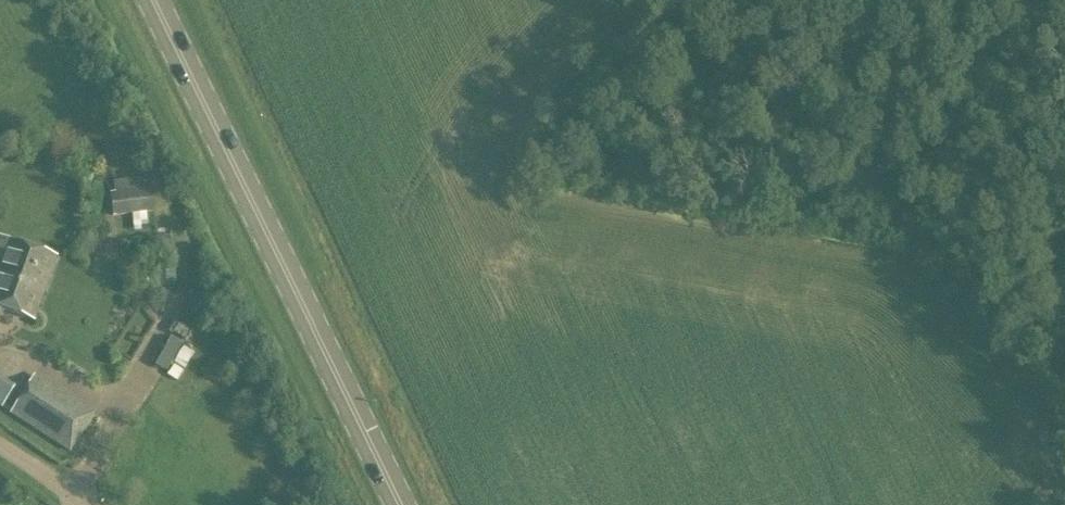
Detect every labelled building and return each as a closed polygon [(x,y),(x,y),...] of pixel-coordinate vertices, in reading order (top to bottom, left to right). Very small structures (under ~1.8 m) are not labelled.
[(112,217),(152,213),(149,189),(141,190),(140,179),(113,182),(114,193),(109,194),(112,217)] [(54,259),(0,240),(0,311),(0,310),(32,322),(54,259)] [(168,371),(172,362),(186,369),(195,351),(167,337),(154,364),(168,371)] [(9,415),(69,454),(94,414),(34,375),(9,415)] [(11,386),(0,381),(0,404),(2,405),(11,386)]
